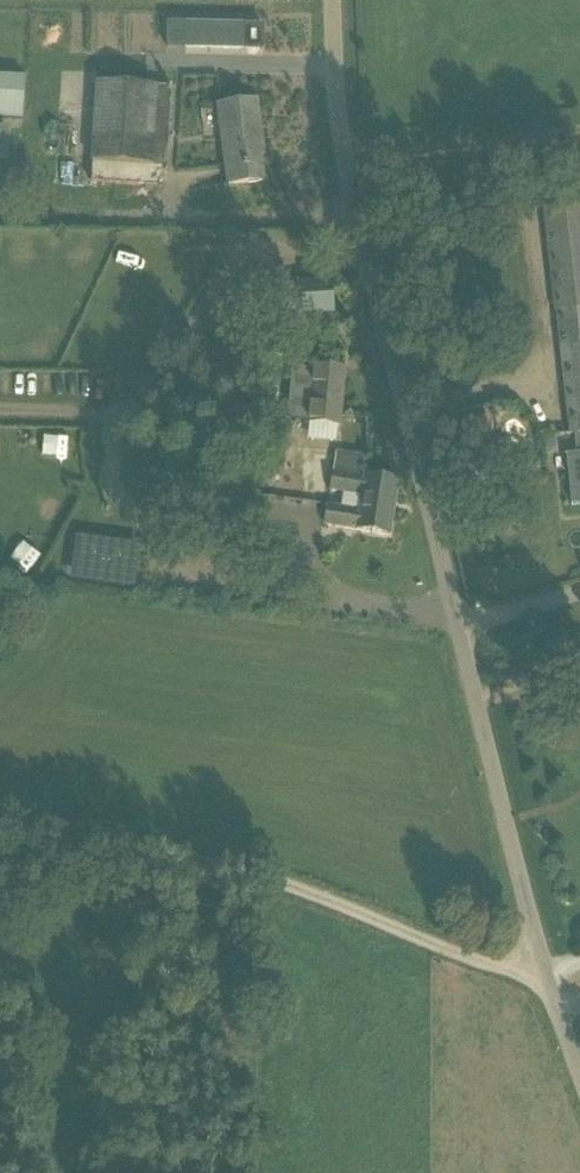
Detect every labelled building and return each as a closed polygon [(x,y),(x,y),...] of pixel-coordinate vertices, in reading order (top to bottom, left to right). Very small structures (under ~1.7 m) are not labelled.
[(186,22),(186,46),(239,46),(239,22),(186,22)] [(24,121),(26,88),(26,78),(0,77),(0,120),(24,121)] [(91,182),(156,186),(167,168),(172,91),(168,87),(95,83),(90,162),(92,162),(91,182)] [(228,187),(263,183),(259,147),(262,146),(257,102),(218,107),(228,187)] [(543,209),(549,270),(553,270),(570,435),(574,435),(576,455),(566,456),(570,507),(579,506),(579,205),(543,209)] [(333,315),(335,315),(333,281),(281,284),(283,318),(321,316),(333,315)] [(333,315),(321,316),(322,330),(334,329),(333,315)] [(306,423),(308,424),(339,427),(345,370),(312,367),(312,370),(292,368),(287,419),(307,421),(306,423)] [(198,402),(191,411),(211,427),(218,418),(198,402)] [(464,425),(478,461),(501,451),(487,416),(464,425)] [(42,457),(61,459),(62,440),(44,438),(42,457)] [(153,488),(166,492),(175,465),(162,461),(153,488)] [(398,483),(363,477),(332,472),(329,492),(361,497),(360,509),(327,504),(323,525),(389,536),(398,483)] [(75,540),(70,574),(126,581),(130,547),(75,540)]
